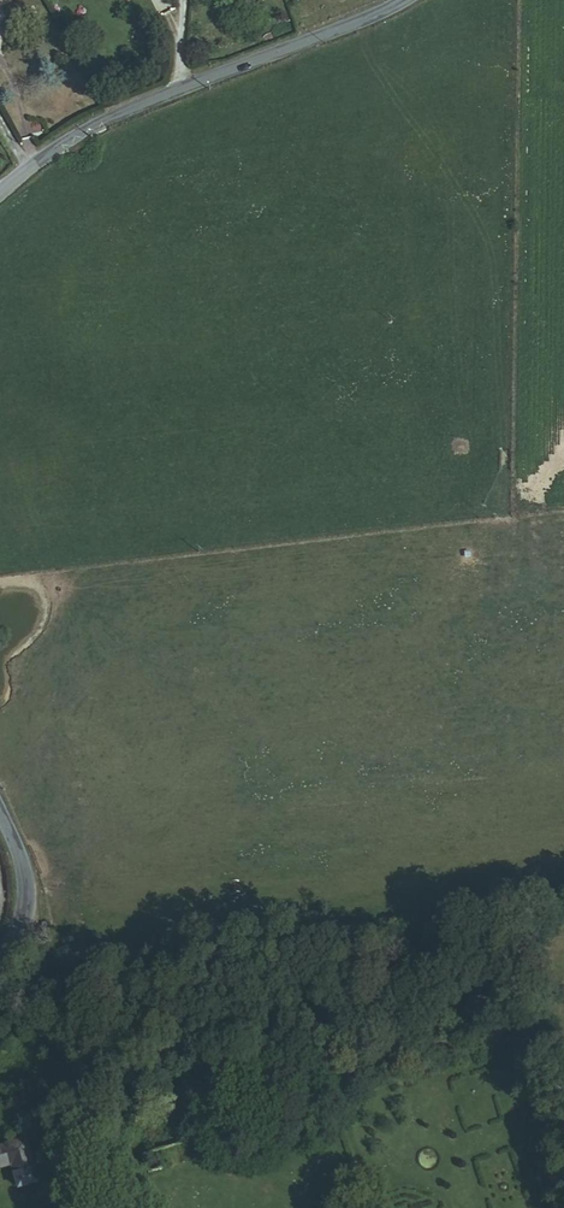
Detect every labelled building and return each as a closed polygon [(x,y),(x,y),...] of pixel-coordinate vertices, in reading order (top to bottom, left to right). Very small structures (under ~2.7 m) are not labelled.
[(13,1166),(19,1190),(39,1184),(27,1140),(0,1148),(0,1169),(13,1166)]
